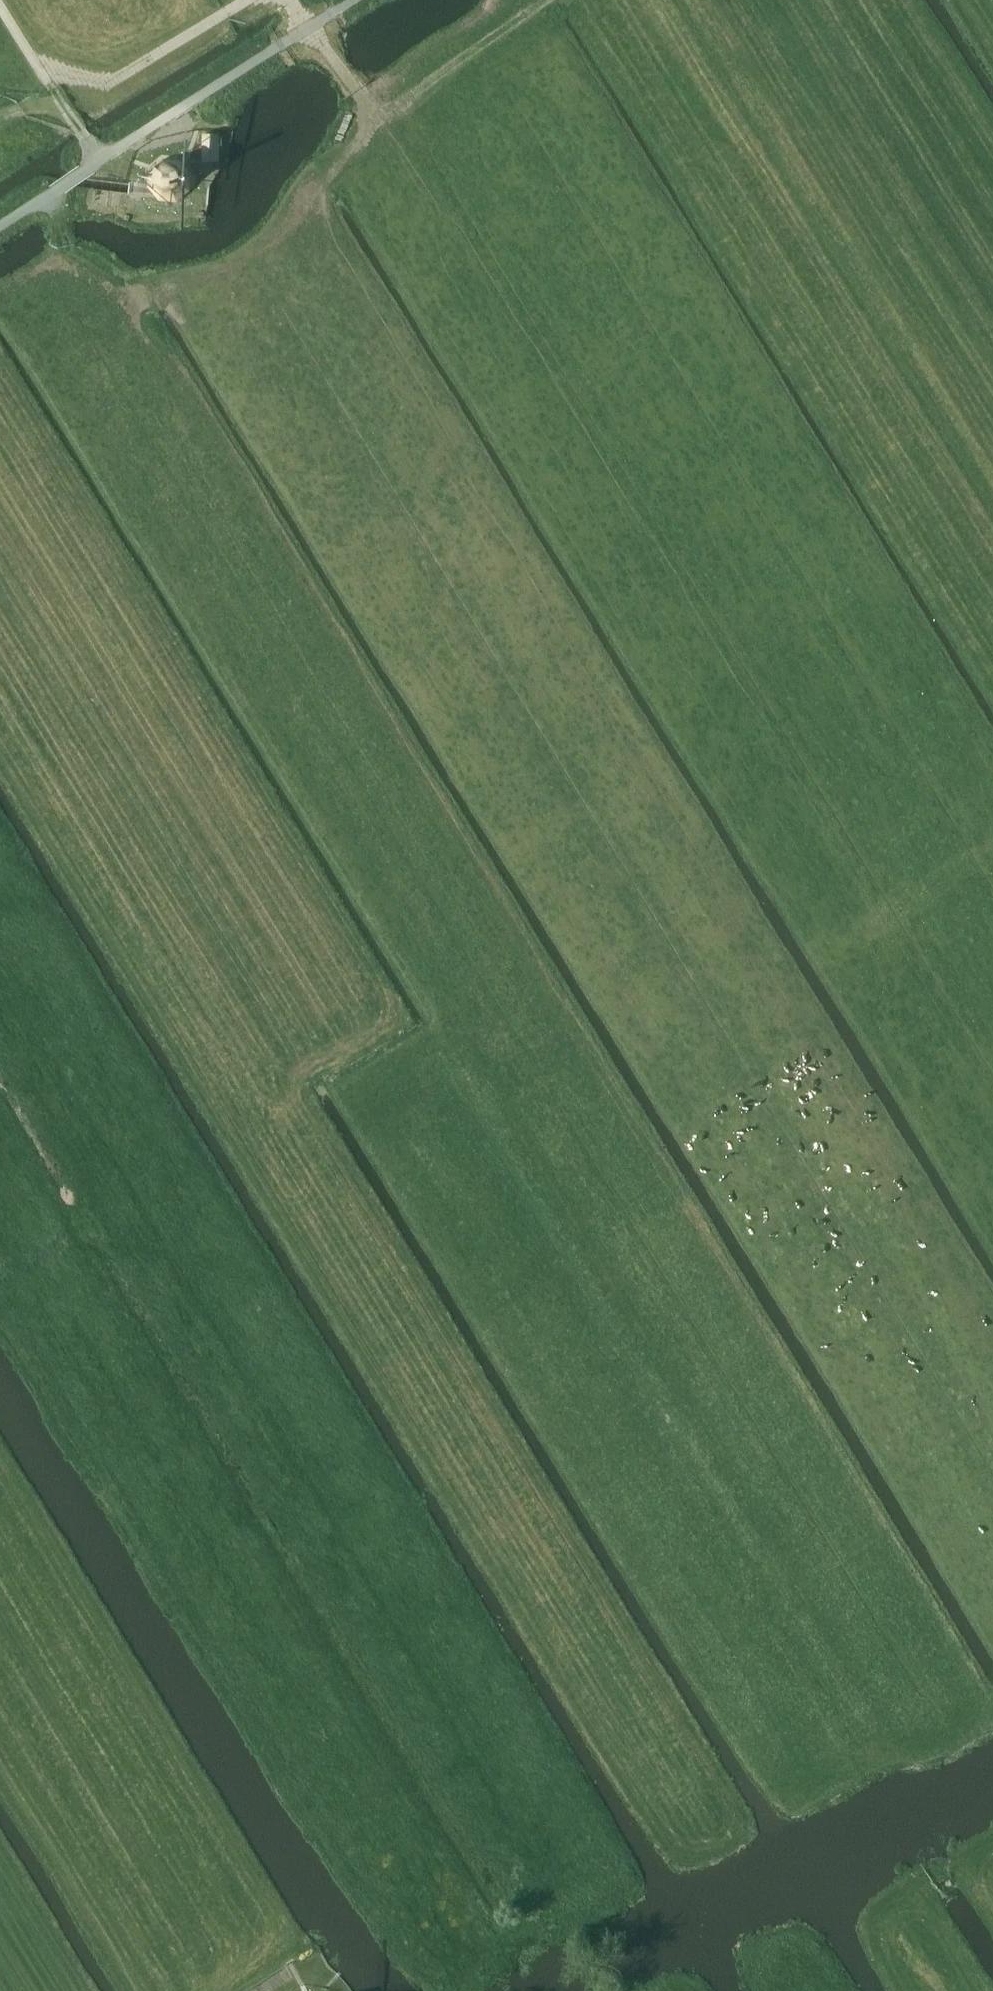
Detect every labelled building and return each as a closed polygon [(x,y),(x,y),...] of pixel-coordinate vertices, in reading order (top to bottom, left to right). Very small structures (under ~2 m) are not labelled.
[(204,144),(204,163),(218,163),(218,144),(204,144)] [(188,191),(190,176),(180,163),(164,161),(151,171),(149,187),(159,199),(175,201),(188,191)]
